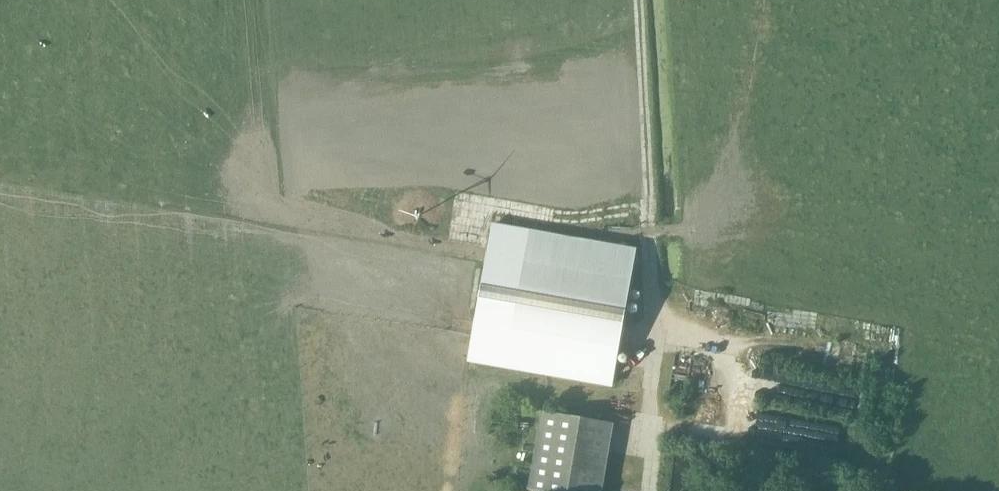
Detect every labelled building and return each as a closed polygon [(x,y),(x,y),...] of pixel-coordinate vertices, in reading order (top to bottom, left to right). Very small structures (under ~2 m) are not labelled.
[(491,226),(467,360),(613,385),(637,251),(491,226)] [(542,410),(541,410),(528,490),(536,490),(603,490),(614,424),(542,410)] [(805,439),(804,452),(833,454),(833,440),(805,439)]
